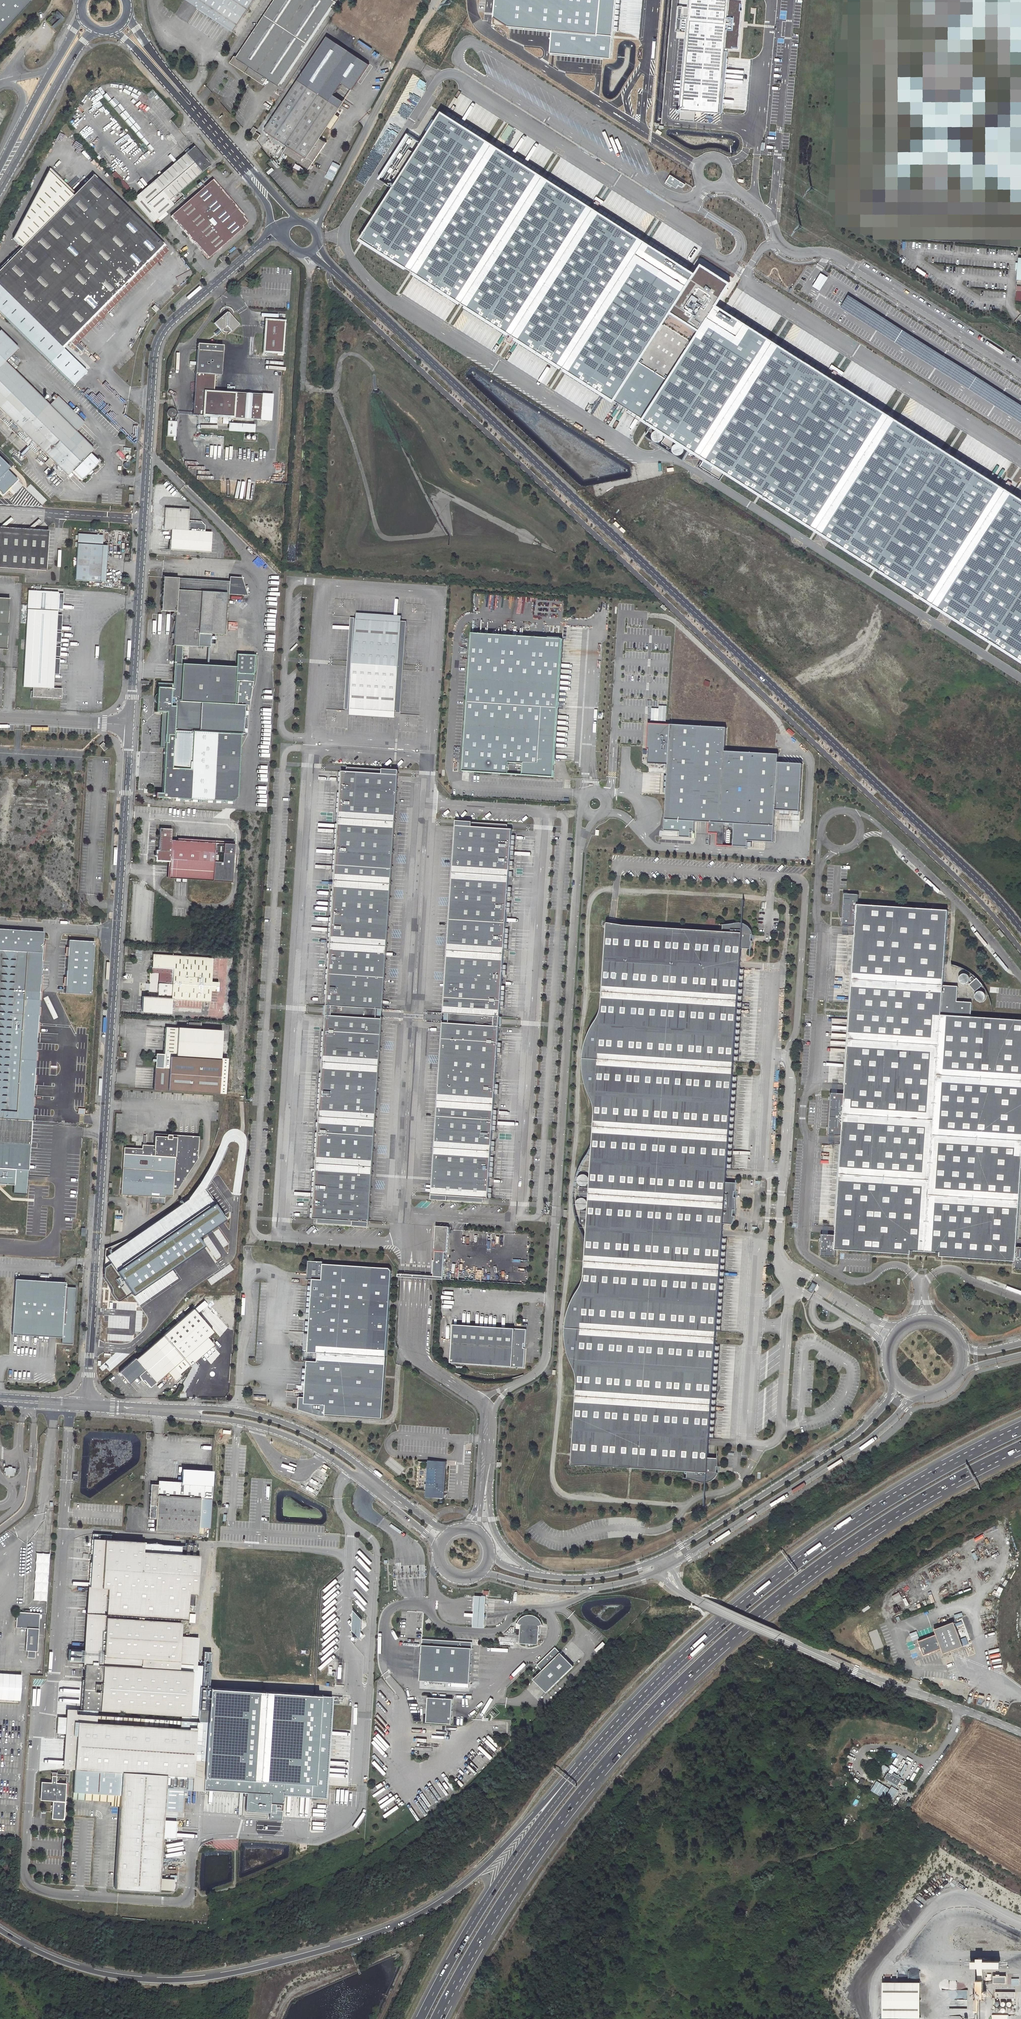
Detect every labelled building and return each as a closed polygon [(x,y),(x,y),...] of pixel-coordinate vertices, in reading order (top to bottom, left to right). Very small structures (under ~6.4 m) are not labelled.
[(29,0),(0,0),(0,32),(29,0)] [(233,30),(253,0),(187,0),(233,30)] [(230,62),(263,84),(268,78),(279,85),(335,1),(334,0),(274,0),(236,57),(234,56),(230,62)] [(494,25),(553,31),(613,36),(616,0),(496,0),(494,25)] [(680,109),(695,110),(719,112),(725,48),(729,0),(689,0),(680,109)] [(741,0),(729,0),(725,48),(739,49),(743,0),(741,0)] [(611,59),(613,36),(553,31),(551,53),(611,59)] [(327,36),(264,130),(287,145),(282,151),(309,169),(326,143),(319,138),(340,108),(329,101),(333,95),(341,83),(352,90),(369,65),(327,36)] [(329,101),(340,108),(344,102),(333,95),(329,101)] [(94,118),(99,123),(109,114),(104,109),(94,118)] [(695,110),(680,109),(679,119),(694,120),(695,110)] [(357,238),(1020,661),(1020,503),(712,306),(727,283),(698,265),(693,273),(438,111),(357,238)] [(738,157),(741,151),(705,128),(701,135),(738,157)] [(169,200),(210,165),(193,146),(132,200),(152,223),(173,205),(169,200)] [(164,246),(93,175),(72,196),(48,172),(13,239),(21,247),(0,269),(0,287),(63,349),(63,348),(164,246)] [(683,184),(670,176),(665,183),(675,188),(677,185),(681,187),(683,184)] [(206,259),(242,228),(241,226),(246,222),(242,216),(243,216),(212,180),(170,217),(206,259)] [(63,348),(67,352),(169,251),(164,246),(63,348)] [(827,278),(820,273),(812,286),(819,290),(827,278)] [(846,292),(839,304),(1020,418),(1020,402),(846,292)] [(238,325),(227,312),(213,323),(219,330),(220,329),(222,331),(224,332),(228,332),(230,331),(231,332),(238,325)] [(264,319),(262,353),(283,354),(285,320),(264,319)] [(35,453),(39,449),(49,459),(45,463),(63,480),(72,472),(81,480),(98,463),(89,454),(93,450),(84,441),(75,432),(85,423),(58,397),(48,406),(4,363),(18,349),(0,331),(0,418),(35,453)] [(197,344),(193,415),(260,420),(261,395),(214,392),(215,375),(221,375),(222,346),(197,344)] [(170,418),(172,418),(174,418),(175,417),(176,416),(177,413),(176,412),(175,410),(174,409),(172,409),(170,409),(169,410),(167,412),(167,413),(168,415),(169,417),(170,418)] [(176,437),(177,422),(168,421),(167,437),(174,437),(176,437)] [(218,430),(252,432),(252,425),(218,423),(218,430)] [(205,521),(188,520),(189,509),(165,508),(163,529),(171,529),(170,550),(210,552),(211,532),(204,532),(205,521)] [(47,569),(49,529),(45,529),(40,534),(36,529),(30,533),(26,528),(21,532),(16,527),(11,532),(7,527),(2,531),(0,529),(0,565),(47,569)] [(103,535),(78,534),(75,580),(100,582),(102,545),(103,535)] [(178,578),(163,577),(161,611),(175,612),(173,645),(174,645),(181,646),(197,647),(198,633),(223,634),(226,594),(246,595),(241,578),(230,577),(229,581),(229,585),(177,581),(178,578)] [(58,592),(28,590),(23,686),(32,687),(32,697),(61,698),(61,689),(52,688),(53,685),(58,592)] [(7,649),(9,598),(0,598),(0,649),(7,649)] [(394,718),(394,713),(399,713),(402,667),(405,622),(400,622),(401,617),(355,613),(355,619),(350,619),(347,663),(344,710),(348,710),(348,714),(394,718)] [(469,633),(460,771),(553,779),(562,640),(469,633)] [(164,749),(162,795),(155,794),(154,799),(233,805),(238,799),(241,736),(245,736),(246,707),(251,707),(254,689),(254,683),(255,673),(257,674),(257,659),(237,658),(236,667),(180,662),(181,646),(174,645),(174,648),(171,648),(171,661),(173,661),(172,685),(161,684),(161,687),(156,687),(155,712),(161,713),(159,749),(164,749)] [(648,750),(647,763),(665,764),(662,820),(774,826),(777,755),(724,752),(725,729),(647,725),(645,750),(648,750)] [(103,742),(99,746),(104,751),(107,748),(103,742)] [(393,820),(395,788),(396,776),(396,774),(396,770),(345,767),(345,770),(340,770),(340,772),(339,785),(337,817),(333,875),(329,937),(328,952),(325,1004),(325,1005),(325,1010),(324,1015),(321,1061),(318,1116),(315,1163),(312,1204),(311,1218),(316,1218),(316,1220),(316,1222),(368,1225),(368,1221),(369,1208),(371,1175),(371,1166),(374,1119),(378,1065),(381,1019),(381,1014),(381,1007),(385,955),(386,940),(390,879),(393,820)] [(431,1179),(431,1194),(430,1195),(430,1199),(483,1202),(483,1200),(483,1198),(489,1199),(490,1183),(491,1169),(493,1125),(495,1104),(497,1067),(500,1027),(500,1022),(501,1015),(503,976),(504,953),(505,938),(506,922),(509,876),(510,859),(512,830),(512,828),(506,828),(506,823),(454,820),(454,822),(454,824),(454,826),(452,856),(451,872),(448,919),(447,934),(446,949),(445,972),(442,1011),(442,1018),(441,1023),(439,1063),(436,1100),(435,1122),(432,1165),(431,1179)] [(168,878),(231,882),(234,845),(171,841),(171,830),(160,829),(158,851),(156,850),(155,862),(169,863),(168,878)] [(820,1255),(835,1256),(836,1249),(911,1254),(911,1251),(940,1253),(940,1256),(1014,1262),(1014,1269),(1020,1269),(1020,1247),(1016,1247),(1020,1173),(1020,1021),(971,1018),(972,1003),(957,1002),(958,987),(943,986),(948,911),(857,905),(858,895),(844,894),(842,926),(855,927),(845,1094),(831,1093),(828,1136),(842,1137),(836,1235),(822,1234),(820,1255)] [(723,924),(723,931),(607,924),(602,1006),(595,1113),(590,1189),(579,1188),(579,1198),(589,1198),(588,1212),(580,1211),(580,1224),(581,1225),(587,1226),(584,1274),(577,1381),(572,1464),(687,1471),(687,1478),(698,1481),(701,1482),(703,1483),(706,1483),(709,1481),(716,1476),(718,1472),(717,1472),(717,1466),(718,1466),(718,1458),(708,1457),(723,1224),(733,1224),(735,1216),(733,1216),(733,1210),(736,1210),(736,1197),(733,1197),(734,1191),(736,1191),(737,1182),(726,1182),(741,948),(751,948),(753,940),(751,940),(752,934),(753,934),(751,930),(746,924),(743,923),(740,922),(738,922),(736,922),(734,923),(723,924)] [(42,953),(43,932),(0,929),(0,1118),(31,1120),(35,1051),(42,953)] [(69,940),(66,993),(91,994),(94,942),(69,940)] [(172,969),(170,984),(157,983),(157,997),(141,996),(140,1012),(169,1013),(169,1007),(200,1009),(201,1002),(207,1002),(206,1016),(222,1017),(223,996),(229,997),(230,984),(224,984),(225,959),(152,954),(151,967),(172,969)] [(959,977),(959,979),(959,981),(960,982),(961,983),(963,984),(965,985),(967,984),(969,983),(969,982),(970,981),(970,979),(969,976),(968,975),(966,974),(965,973),(962,974),(961,975),(960,976),(959,977)] [(975,995),(975,997),(975,998),(976,1000),(977,1002),(979,1002),(985,1000),(986,999),(986,997),(986,995),(985,994),(984,993),(983,992),(981,991),(979,991),(978,992),(976,993),(975,995)] [(595,1113),(602,1006),(597,1021),(589,1037),(584,1055),(583,1068),(585,1087),(595,1113)] [(153,1089),(218,1093),(220,1058),(221,1051),(222,1031),(165,1027),(163,1054),(155,1054),(153,1089)] [(15,1169),(28,1170),(31,1120),(0,1118),(0,1168),(15,1169)] [(121,1194),(151,1195),(151,1201),(164,1202),(165,1193),(173,1194),(173,1188),(177,1188),(197,1157),(198,1137),(170,1136),(170,1133),(166,1133),(165,1135),(153,1135),(153,1144),(141,1144),(141,1148),(123,1147),(121,1194)] [(0,1168),(0,1184),(14,1185),(15,1169),(0,1168)] [(28,1170),(15,1169),(14,1185),(13,1192),(26,1193),(28,1170)] [(585,1176),(583,1176),(582,1176),(580,1176),(579,1177),(579,1178),(578,1180),(578,1182),(578,1184),(580,1186),(581,1187),(582,1187),(584,1187),(586,1186),(588,1185),(589,1183),(589,1182),(589,1181),(588,1179),(587,1177),(585,1176)] [(133,1295),(203,1245),(197,1237),(225,1218),(200,1182),(189,1199),(106,1256),(111,1262),(104,1267),(104,1277),(104,1278),(112,1288),(112,1293),(117,1300),(119,1300),(131,1292),(133,1295)] [(583,1200),(581,1199),(580,1200),(579,1200),(577,1201),(576,1203),(576,1205),(576,1207),(577,1209),(578,1209),(579,1210),(580,1210),(582,1211),(584,1210),(586,1209),(587,1207),(587,1205),(587,1203),(585,1201),(584,1200),(583,1200)] [(433,1251),(443,1252),(447,1252),(448,1226),(435,1226),(433,1248),(434,1248),(433,1251)] [(443,1252),(433,1251),(433,1260),(432,1260),(431,1273),(432,1273),(432,1276),(432,1278),(437,1278),(441,1278),(443,1252)] [(307,1273),(307,1278),(311,1278),(321,1279),(322,1264),(322,1261),(308,1260),(307,1273)] [(321,1279),(311,1278),(306,1352),(318,1352),(385,1356),(391,1271),(389,1268),(322,1264),(321,1279)] [(577,1381),(584,1274),(579,1290),(572,1305),(569,1313),(565,1330),(566,1347),(568,1355),(577,1381)] [(61,1343),(72,1344),(76,1288),(65,1287),(65,1282),(15,1279),(12,1334),(61,1337),(61,1343)] [(183,1358),(190,1366),(214,1345),(207,1337),(212,1332),(193,1309),(163,1335),(183,1358)] [(527,1329),(453,1325),(451,1363),(524,1368),(527,1329)] [(118,1371),(126,1380),(129,1383),(136,1376),(138,1374),(149,1387),(167,1371),(175,1380),(181,1375),(180,1374),(190,1366),(183,1358),(163,1335),(136,1358),(135,1357),(118,1371)] [(306,1352),(303,1351),(302,1360),(305,1360),(318,1361),(318,1352),(306,1352)] [(318,1361),(305,1360),(303,1397),(298,1397),(297,1409),(323,1416),(323,1414),(381,1418),(384,1375),(385,1356),(318,1352),(318,1361)] [(424,1490),(424,1497),(444,1498),(446,1461),(426,1460),(425,1474),(424,1490)] [(6,1468),(6,1475),(15,1476),(15,1468),(6,1468)] [(212,1471),(182,1469),(181,1484),(204,1486),(203,1498),(210,1499),(212,1471)] [(415,1490),(424,1490),(425,1474),(416,1473),(415,1490)] [(154,1531),(197,1533),(197,1528),(203,1528),(209,1528),(210,1499),(203,1498),(204,1486),(181,1484),(155,1483),(154,1484),(151,1484),(148,1524),(155,1525),(154,1531)] [(90,1587),(196,1594),(198,1548),(162,1545),(156,1539),(149,1538),(149,1545),(111,1542),(111,1541),(100,1540),(93,1540),(90,1587)] [(34,1553),(33,1600),(46,1601),(48,1553),(34,1553)] [(168,1714),(180,1715),(179,1723),(188,1723),(196,1724),(196,1723),(205,1723),(206,1708),(202,1708),(198,1708),(197,1716),(189,1716),(192,1670),(179,1670),(180,1661),(178,1661),(180,1623),(106,1618),(107,1614),(187,1619),(188,1606),(195,1607),(196,1594),(90,1587),(86,1650),(68,1649),(67,1660),(85,1661),(84,1663),(85,1663),(82,1710),(68,1709),(68,1716),(97,1717),(97,1715),(97,1710),(111,1711),(144,1713),(146,1713),(168,1714)] [(15,1627),(27,1628),(25,1650),(27,1651),(34,1651),(37,1651),(39,1614),(16,1612),(15,1627)] [(351,1614),(351,1634),(360,1634),(360,1614),(351,1614)] [(515,1643),(537,1644),(539,1616),(517,1615),(517,1628),(518,1628),(518,1637),(515,1637),(515,1643)] [(963,1646),(954,1622),(934,1629),(936,1634),(918,1641),(924,1655),(942,1649),(943,1654),(963,1646)] [(193,1658),(180,1658),(180,1661),(179,1670),(192,1670),(189,1716),(197,1716),(198,1708),(202,1708),(204,1688),(205,1665),(197,1665),(198,1637),(194,1637),(193,1658)] [(193,1658),(194,1637),(187,1637),(187,1645),(181,1645),(180,1658),(193,1658)] [(473,1643),(423,1640),(421,1680),(472,1685),(473,1643)] [(576,1666),(555,1647),(538,1665),(543,1671),(536,1680),(549,1693),(576,1666)] [(209,1709),(203,1789),(271,1794),(271,1804),(282,1804),(283,1796),(326,1798),(333,1698),(261,1694),(204,1688),(202,1708),(209,1709)] [(424,1722),(449,1723),(450,1698),(425,1698),(424,1722)] [(196,1724),(194,1760),(203,1761),(201,1789),(203,1789),(209,1709),(206,1708),(205,1723),(196,1723),(196,1724)] [(168,1714),(146,1713),(145,1727),(167,1728),(168,1714)] [(73,1791),(121,1794),(120,1806),(115,1886),(173,1890),(174,1879),(158,1878),(162,1819),(176,1820),(177,1811),(178,1798),(179,1798),(179,1797),(183,1797),(186,1797),(187,1788),(201,1789),(203,1761),(194,1760),(196,1724),(188,1723),(179,1723),(179,1729),(167,1728),(145,1727),(143,1726),(144,1721),(111,1718),(110,1720),(110,1724),(96,1723),(96,1719),(97,1717),(68,1716),(67,1725),(57,1725),(56,1733),(67,1733),(65,1767),(66,1768),(69,1768),(75,1768),(73,1791)] [(880,1763),(870,1758),(869,1761),(878,1766),(880,1763)] [(888,1767),(883,1764),(879,1771),(884,1774),(888,1767)] [(907,1766),(905,1764),(899,1774),(902,1775),(907,1766)] [(64,1793),(67,1793),(69,1768),(66,1768),(65,1774),(56,1774),(56,1776),(66,1776),(66,1784),(64,1784),(64,1793)] [(893,1772),(890,1770),(888,1772),(884,1778),(897,1786),(901,1780),(892,1774),(893,1772)] [(883,1798),(889,1789),(876,1781),(871,1791),(883,1798)] [(41,1799),(54,1799),(52,1818),(62,1819),(64,1793),(64,1784),(56,1784),(51,1783),(42,1783),(41,1799)] [(892,1801),(898,1791),(891,1787),(885,1797),(892,1801)] [(73,1798),(112,1801),(112,1805),(120,1806),(121,1794),(73,1791),(73,1798)] [(880,1982),(880,2018),(918,2018),(918,1982),(880,1982)]
